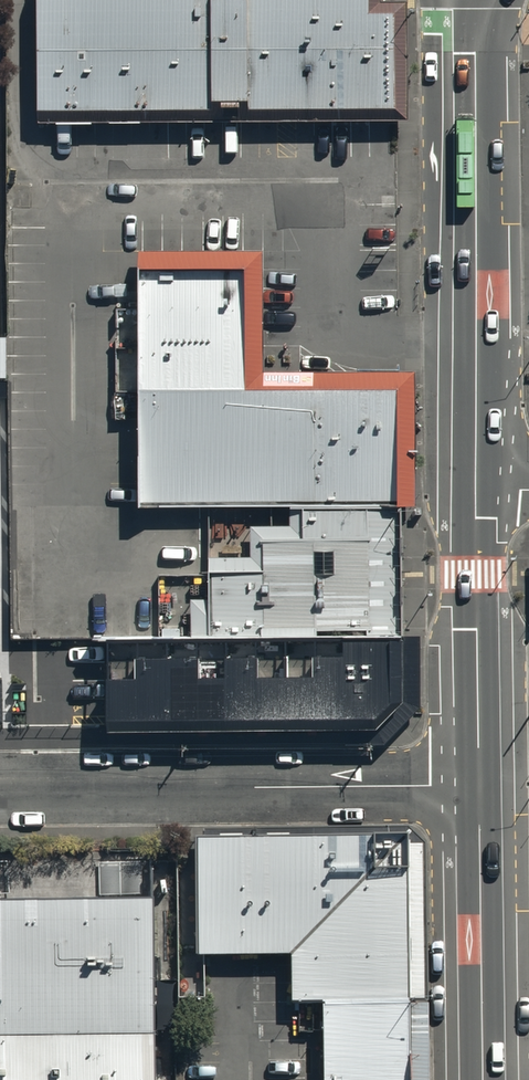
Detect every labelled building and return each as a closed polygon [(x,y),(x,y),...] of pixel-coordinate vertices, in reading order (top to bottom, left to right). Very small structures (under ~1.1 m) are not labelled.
[(39,106),(394,104),(393,9),(368,9),(368,0),(39,0),(39,106)] [(245,263),(139,263),(140,504),(207,503),(395,501),(395,385),(245,384),(245,263)] [(210,636),(403,635),(401,503),(290,504),(290,524),(250,525),(251,555),(208,555),(208,574),(210,636)] [(159,637),(107,637),(109,727),(378,724),(404,698),(403,635),(210,636),(159,637)] [(402,834),(193,838),(194,954),(288,953),(289,1000),(319,1000),(321,1079),(407,1079),(402,834)] [(0,866),(0,1079),(154,1079),(150,865),(100,867),(99,858),(23,860),(25,893),(3,893),(3,866),(0,866)]
